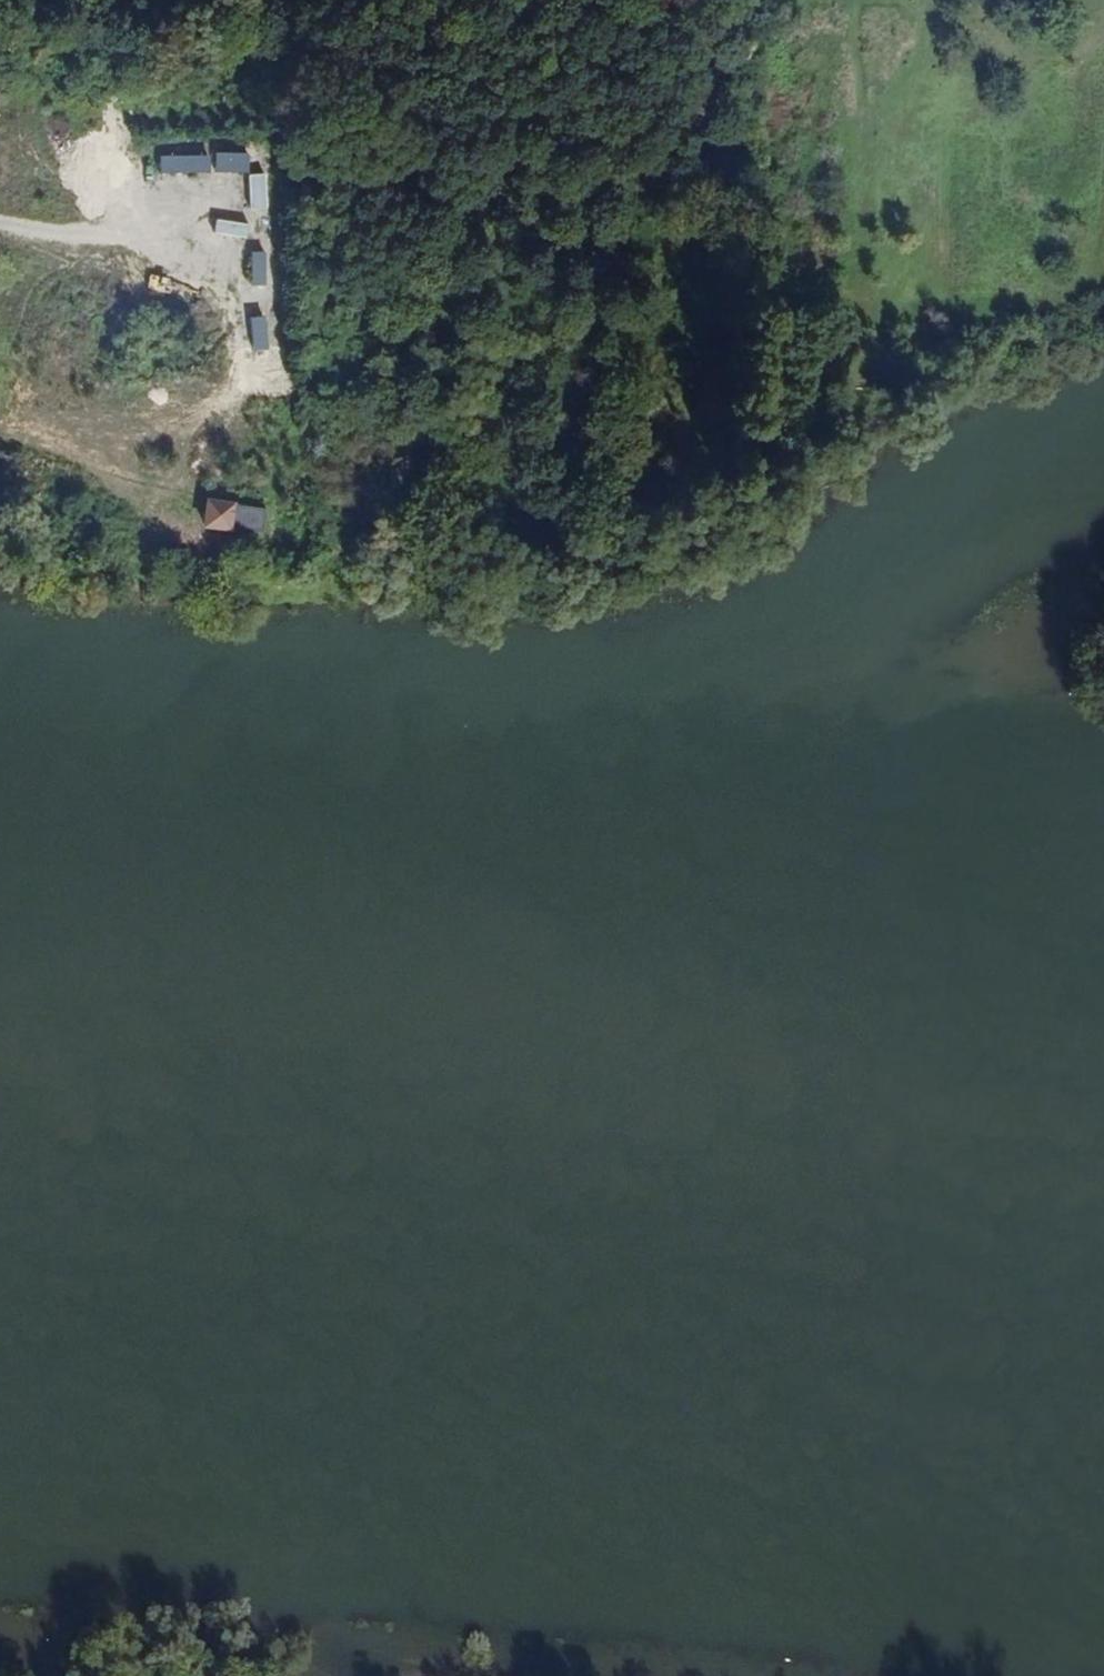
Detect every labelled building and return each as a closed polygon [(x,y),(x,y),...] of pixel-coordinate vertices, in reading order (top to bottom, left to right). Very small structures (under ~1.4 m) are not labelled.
[(204,502),(201,526),(242,531),(245,507),(204,502)]
